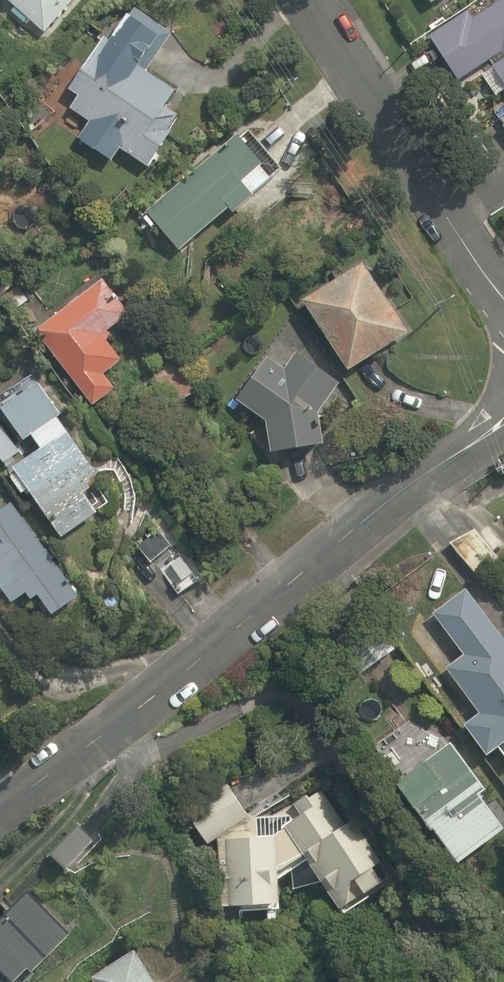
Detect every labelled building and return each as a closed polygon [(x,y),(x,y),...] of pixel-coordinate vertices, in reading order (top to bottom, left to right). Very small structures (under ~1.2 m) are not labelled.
[(12,5),(44,32),(71,0),(0,0),(0,18),(12,5)] [(428,34),(454,78),(489,57),(503,82),(503,0),(485,0),(428,34)] [(168,30),(125,3),(66,96),(88,110),(74,132),(112,157),(119,145),(148,164),(177,119),(160,107),(177,80),(148,62),(168,30)] [(242,126),(237,131),(143,215),(178,253),(228,208),(244,225),(264,207),(249,190),(277,165),(242,126)] [(358,257),(298,295),(344,368),(404,330),(358,257)] [(129,316),(101,276),(33,324),(88,402),(111,386),(101,371),(116,361),(99,338),(129,316)] [(286,367),(266,355),(237,398),(263,418),(267,450),(320,442),(315,409),(333,377),(293,354),(286,367)] [(66,424),(32,370),(0,390),(0,449),(4,447),(12,459),(66,424)] [(12,459),(0,466),(0,468),(17,494),(28,487),(59,535),(97,510),(82,486),(99,475),(66,424),(12,459)] [(13,501),(0,510),(0,593),(3,597),(18,587),(26,598),(32,593),(44,611),(75,590),(13,501)] [(450,542),(475,573),(503,549),(503,542),(483,516),(450,542)] [(453,585),(427,606),(465,656),(446,671),(477,711),(462,723),(485,753),(503,738),(503,651),(453,585)] [(394,777),(457,860),(503,824),(503,819),(444,739),(394,777)] [(242,788),(236,778),(208,796),(213,804),(190,819),(205,843),(218,834),(219,905),(276,904),(276,866),(300,851),(333,906),(381,876),(326,786),(313,794),(303,778),(331,761),(319,741),(242,788)] [(93,840),(75,821),(43,851),(61,870),(93,840)] [(31,887),(0,917),(0,981),(7,981),(67,924),(31,887)] [(85,975),(90,981),(150,981),(124,946),(85,975)]
